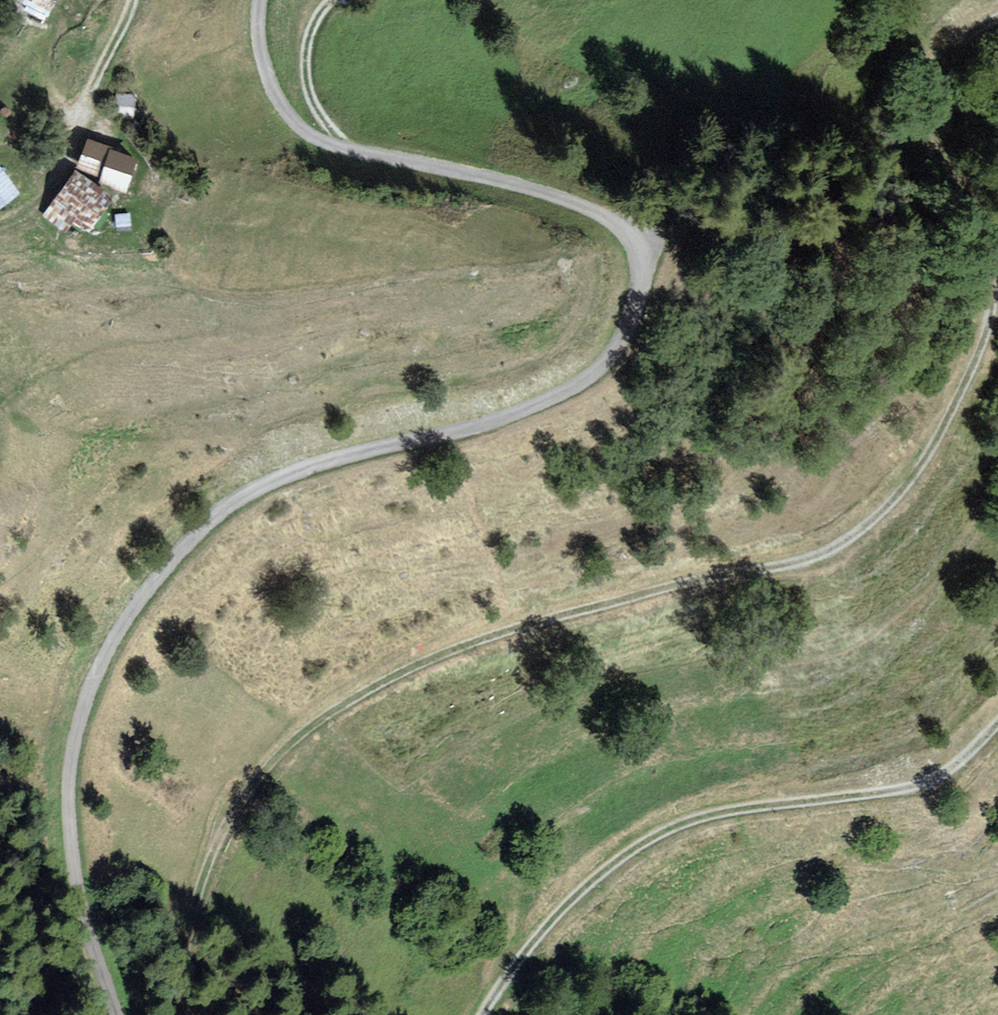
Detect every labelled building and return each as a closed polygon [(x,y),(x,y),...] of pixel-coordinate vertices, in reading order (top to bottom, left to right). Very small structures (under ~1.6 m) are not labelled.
[(47,16),(54,0),(16,0),(15,1),(47,16)] [(140,157),(87,140),(77,171),(129,188),(140,157)] [(22,194),(0,164),(0,211),(22,194)] [(118,199),(77,171),(45,216),(86,244),(118,199)]
